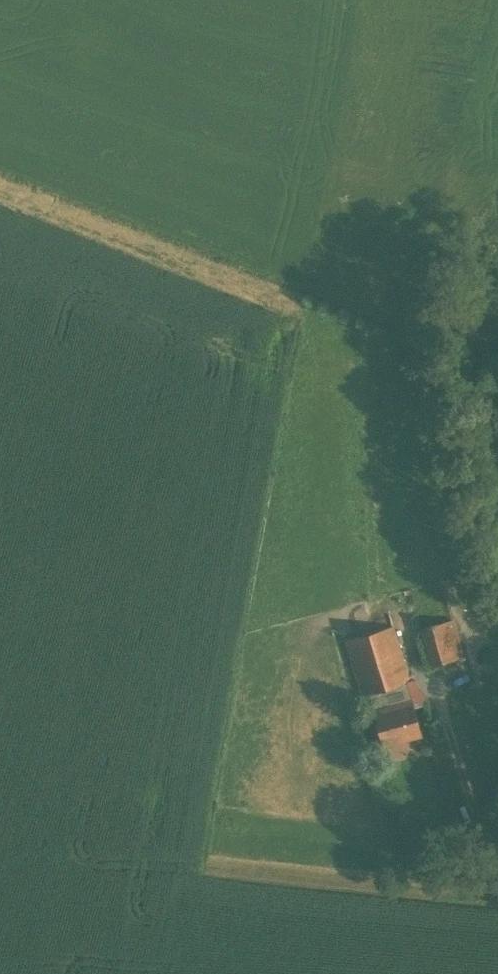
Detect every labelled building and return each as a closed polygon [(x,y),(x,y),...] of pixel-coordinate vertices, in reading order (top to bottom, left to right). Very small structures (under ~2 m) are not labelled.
[(450,620),(414,631),(425,666),(461,655),(450,620)] [(395,621),(344,636),(359,689),(366,687),(405,675),(411,674),(395,621)] [(366,687),(383,741),(422,730),(405,675),(366,687)]
